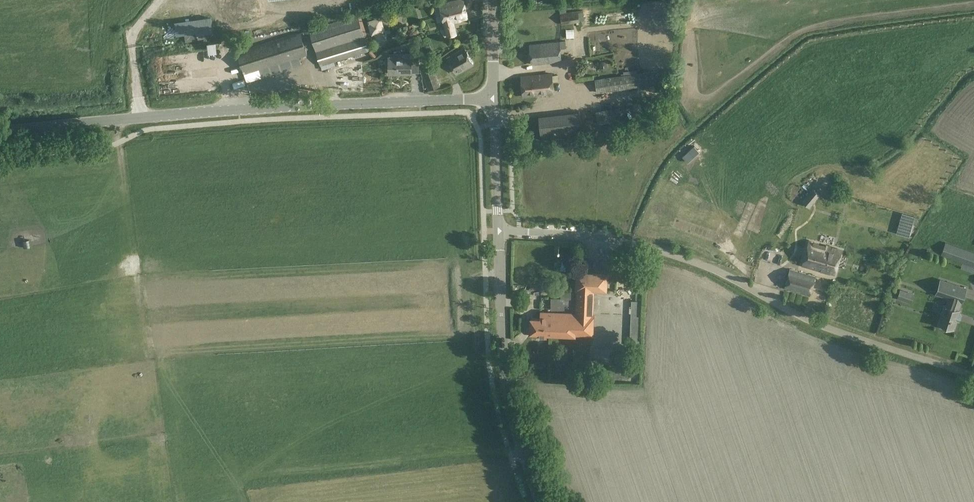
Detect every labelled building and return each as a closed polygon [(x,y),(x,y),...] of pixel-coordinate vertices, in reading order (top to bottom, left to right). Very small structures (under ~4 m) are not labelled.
[(439,13),(440,17),(443,18),(447,37),(456,34),(453,22),(467,18),(463,0),(458,0),(439,5),(441,11),(439,13)] [(570,12),(560,14),(562,25),(572,23),(570,12)] [(358,14),(308,30),(320,66),(370,51),(358,14)] [(628,19),(619,21),(621,28),(629,25),(628,19)] [(302,65),(299,57),(307,54),(300,31),(237,51),(244,74),(259,69),(261,77),(302,65)] [(214,41),(206,42),(206,51),(215,50),(214,41)] [(560,51),(559,41),(529,44),(531,65),(561,62),(560,51)] [(464,48),(447,58),(456,73),(473,64),(464,48)] [(419,49),(409,49),(410,56),(410,57),(411,57),(411,65),(412,65),(419,65),(419,49)] [(390,58),(389,58),(389,75),(411,75),(411,74),(411,65),(411,57),(410,57),(404,57),(404,53),(390,54),(390,58)] [(600,61),(599,63),(600,69),(603,71),(605,71),(607,68),(606,63),(603,61),(600,61)] [(433,66),(421,70),(428,90),(429,90),(440,85),(433,66)] [(657,70),(594,79),(596,92),(658,84),(657,70)] [(551,72),(521,75),(523,96),(553,93),(551,72)] [(191,99),(201,95),(199,90),(189,94),(191,99)] [(812,188),(802,201),(809,207),(820,194),(812,188)] [(809,241),(802,264),(834,273),(841,249),(809,241)] [(973,267),(973,252),(945,241),(941,255),(962,263),(973,267)] [(621,269),(619,277),(630,281),(632,272),(621,269)] [(790,269),(785,288),(810,295),(815,276),(790,269)] [(530,318),(530,332),(537,333),(537,337),(545,337),(545,335),(575,336),(575,334),(593,335),(593,314),(594,291),(606,291),(607,274),(576,273),(575,290),(577,290),(576,313),(541,312),(540,319),(530,318)] [(940,280),(936,293),(949,297),(946,306),(942,304),(939,311),(942,312),(938,324),(941,325),(941,328),(949,331),(950,328),(953,329),(956,322),(958,313),(959,310),(958,310),(961,301),(966,288),(940,280)] [(900,290),(897,299),(906,302),(909,292),(900,290)] [(550,306),(574,306),(574,292),(562,292),(562,298),(550,298),(550,306)]
